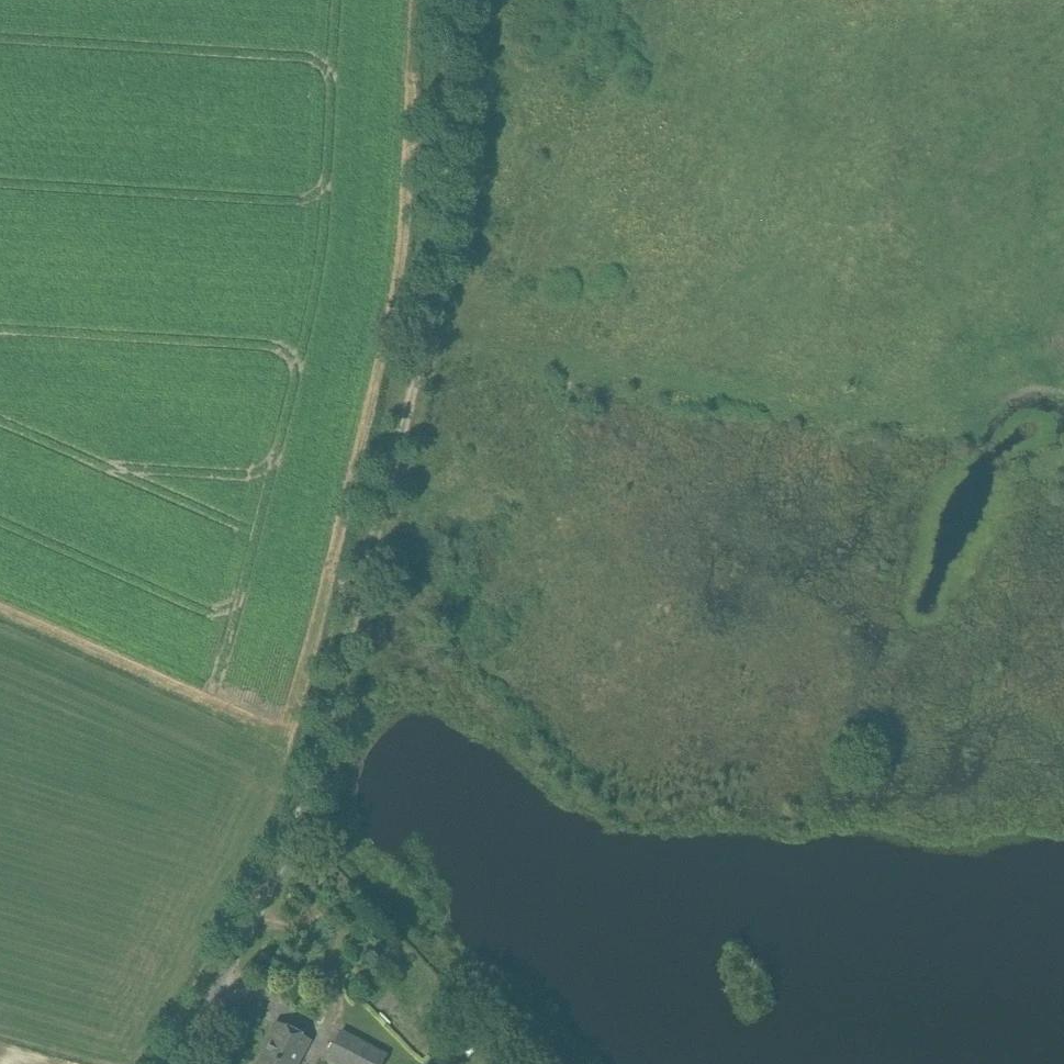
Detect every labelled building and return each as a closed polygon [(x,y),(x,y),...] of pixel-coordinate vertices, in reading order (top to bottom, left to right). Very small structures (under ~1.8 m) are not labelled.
[(257,1063),(298,1063),(311,1040),(276,1022),(266,1040),(269,1041),(257,1063)] [(386,1057),(339,1034),(326,1061),(331,1063),(383,1063),(386,1057)]
